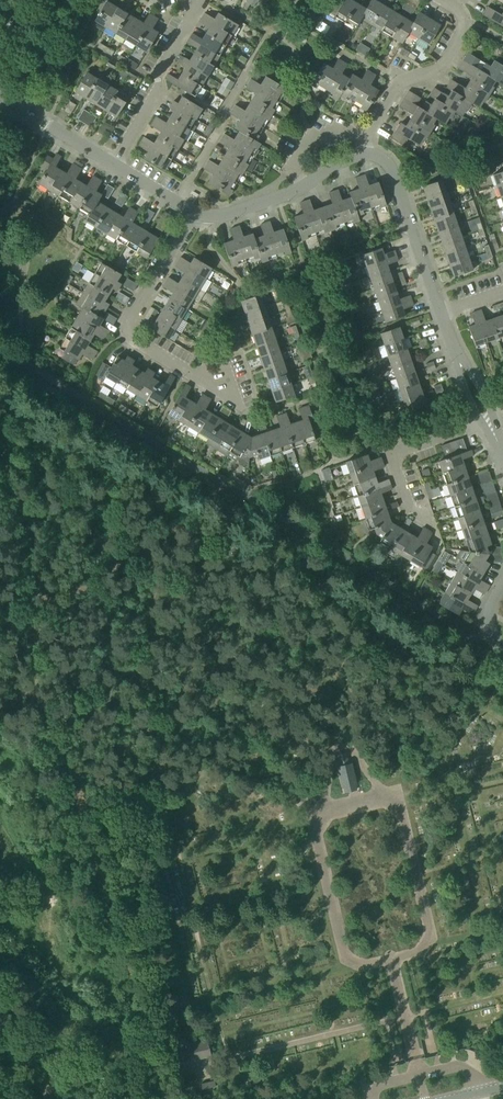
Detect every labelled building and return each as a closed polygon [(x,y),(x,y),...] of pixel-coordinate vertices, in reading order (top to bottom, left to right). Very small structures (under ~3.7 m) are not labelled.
[(243,8),(246,10),(250,4),(252,0),(248,0),(243,8)] [(352,0),(351,0),(343,0),(334,16),(344,22),(357,0),(352,0)] [(344,22),(355,29),(361,19),(366,9),(360,5),(363,0),(357,0),(344,22)] [(366,9),(361,19),(371,25),(385,0),(379,0),(378,2),(376,0),(372,0),(366,9)] [(371,25),(381,31),(393,10),(387,7),(391,0),(385,0),(371,25)] [(107,1),(95,21),(92,20),(91,22),(92,25),(102,31),(102,32),(105,27),(117,8),(107,2),(107,1)] [(393,10),(381,31),(391,37),(409,6),(405,4),(399,14),(393,10)] [(409,6),(391,37),(402,43),(414,23),(407,19),(413,9),(409,6)] [(502,16),(487,7),(483,15),(502,27),(502,13),(502,16)] [(117,8),(105,27),(115,34),(127,14),(117,8)] [(204,13),(202,18),(232,36),(238,25),(218,13),(214,20),(204,13)] [(414,23),(402,43),(408,33),(418,39),(430,19),(420,13),(414,23)] [(127,14),(115,34),(125,40),(137,20),(127,14)] [(143,24),(137,20),(125,40),(135,46),(154,16),(149,14),(143,24)] [(154,16),(135,46),(146,52),(158,33),(152,29),(158,19),(154,16)] [(232,36),(202,18),(199,22),(209,28),(206,34),(226,46),(232,36)] [(440,25),(430,19),(418,39),(428,45),(440,25)] [(192,34),(189,38),(220,56),(226,46),(206,34),(202,40),(192,34)] [(347,40),(342,37),(338,43),(343,46),(347,40)] [(220,56),(189,38),(187,42),(197,48),(193,54),(214,66),(220,56)] [(100,43),(97,47),(97,48),(104,52),(107,47),(100,43)] [(107,47),(104,52),(111,56),(114,52),(107,47)] [(406,57),(409,52),(402,48),(399,53),(406,57)] [(416,57),(409,52),(406,57),(414,61),(416,57)] [(463,61),(495,81),(502,86),(502,66),(495,61),(490,68),(468,53),(463,61)] [(214,66),(193,54),(190,61),(185,58),(183,61),(183,62),(208,76),(214,66)] [(120,55),(117,60),(124,64),(127,60),(120,55)] [(323,64),(313,81),(311,85),(317,88),(318,86),(326,90),(342,62),(338,59),(332,69),(323,64)] [(106,65),(114,70),(117,66),(109,61),(106,65)] [(495,81),(463,61),(458,68),(472,77),(468,84),(488,96),(493,87),(492,87),(495,81)] [(132,62),(129,67),(135,70),(138,65),(132,62)] [(208,76),(183,62),(181,65),(185,68),(182,75),(201,86),(208,76)] [(347,65),(342,62),(326,90),(333,94),(331,97),(337,100),(339,96),(349,79),(341,74),(347,65)] [(126,77),(128,72),(119,66),(115,73),(125,79),(126,77)] [(288,82),(292,75),(280,68),(276,75),(288,82)] [(349,79),(339,96),(345,99),(347,97),(355,101),(371,73),(366,71),(361,80),(352,75),(349,79)] [(87,72),(75,92),(85,98),(97,79),(87,72)] [(126,77),(133,82),(136,77),(128,72),(126,77)] [(375,76),(371,73),(355,101),(362,106),(360,108),(366,112),(376,95),(378,91),(369,86),(375,76)] [(201,86),(182,75),(178,81),(168,74),(165,79),(195,97),(201,86)] [(284,95),(287,89),(266,76),(262,83),(263,84),(261,87),(258,85),(259,84),(251,79),(249,83),(257,88),(256,90),(248,85),(246,88),(254,93),(254,92),(257,94),(256,97),(254,96),(250,103),(271,116),(275,110),(272,108),(281,93),(284,95)] [(221,84),(226,87),(230,80),(225,77),(221,84)] [(107,85),(97,79),(85,98),(95,105),(107,85)] [(488,96),(468,84),(465,89),(451,80),(446,88),(451,91),(471,104),(479,108),(483,102),(484,103),(488,96)] [(226,87),(221,84),(217,91),(222,94),(226,87)] [(117,91),(107,85),(95,105),(106,111),(117,91)] [(471,104),(451,91),(448,97),(434,88),(429,96),(434,99),(455,112),(461,116),(465,110),(467,111),(471,104)] [(128,97),(117,91),(106,111),(116,117),(128,97)] [(408,91),(403,99),(435,119),(445,125),(449,119),(450,119),(455,112),(434,99),(430,106),(425,102),(421,108),(415,105),(420,98),(408,91)] [(171,105),(195,120),(195,119),(199,121),(205,111),(202,109),(182,97),(178,104),(174,102),(171,105)] [(435,119),(403,99),(399,106),(413,115),(409,121),(429,133),(433,126),(432,124),(435,119)] [(70,101),(63,111),(70,115),(76,105),(70,101)] [(271,116),(250,103),(246,109),(247,110),(246,113),(243,111),(243,110),(235,105),(233,109),(241,114),(240,116),(232,111),(230,114),(238,119),(239,118),(242,120),(240,123),(239,122),(234,129),(239,132),(256,141),(259,136),(257,134),(265,120),(268,121),(271,116)] [(195,120),(171,105),(169,109),(174,111),(170,118),(191,131),(191,132),(193,133),(196,128),(192,125),(195,120)] [(84,124),(90,114),(83,110),(77,120),(84,124)] [(97,118),(90,114),(84,124),(90,128),(97,118)] [(156,117),(153,121),(186,141),(191,132),(191,131),(170,118),(166,123),(156,117)] [(217,122),(212,119),(208,127),(212,129),(217,122)] [(186,141),(153,121),(151,126),(161,132),(157,138),(177,150),(181,152),(187,142),(186,141)] [(429,133),(409,121),(405,127),(399,124),(391,138),(403,145),(407,138),(419,146),(423,140),(424,141),(429,133)] [(104,122),(98,132),(104,136),(111,126),(104,122)] [(212,129),(208,127),(203,134),(208,136),(212,129)] [(256,141),(239,132),(235,138),(237,139),(235,142),(232,140),(232,139),(224,134),(222,137),(230,142),(229,144),(221,140),(219,143),(227,148),(228,147),(231,148),(229,151),(228,151),(224,157),(245,170),(249,165),(246,163),(254,148),(257,150),(261,143),(256,141)] [(144,137),(141,142),(171,159),(177,150),(157,138),(154,143),(144,137)] [(439,139),(436,145),(441,148),(445,142),(439,139)] [(171,159),(141,142),(139,146),(149,152),(145,159),(164,170),(166,171),(173,161),(170,160),(171,159)] [(55,167),(61,157),(56,154),(53,159),(47,155),(40,167),(46,170),(38,184),(47,189),(45,191),(48,192),(49,190),(61,170),(55,167)] [(245,170),(224,157),(220,164),(221,165),(219,168),(216,166),(217,165),(209,160),(207,163),(215,168),(214,170),(205,165),(203,169),(212,174),(212,173),(215,174),(214,177),(212,176),(208,184),(229,196),(233,190),(230,188),(239,174),(242,176),(245,170)] [(258,173),(261,164),(253,161),(249,169),(258,173)] [(61,170),(49,190),(48,192),(49,193),(50,191),(59,196),(77,166),(73,164),(66,174),(61,170)] [(77,166),(59,196),(67,201),(66,203),(68,204),(81,183),(75,179),(81,169),(77,166)] [(502,184),(502,171),(493,175),(497,186),(502,184)] [(363,211),(371,208),(379,205),(380,208),(386,206),(378,182),(370,185),(371,187),(368,188),(367,184),(368,184),(365,175),(361,176),(364,185),(362,186),(359,177),(355,178),(358,187),(360,187),(361,190),(357,192),(357,190),(349,193),(351,198),(358,215),(364,213),(363,211)] [(87,186),(81,183),(68,204),(69,205),(70,203),(79,208),(97,178),(93,176),(87,186)] [(79,208),(89,214),(90,214),(101,195),(95,191),(101,181),(97,178),(79,208)] [(426,198),(446,191),(442,180),(423,187),(426,198)] [(101,195),(108,199),(114,189),(107,185),(101,195)] [(336,226),(344,223),(352,220),(353,223),(359,220),(358,215),(351,198),(344,200),(344,202),(341,203),(340,200),(341,199),(338,190),(334,191),(337,200),(336,201),(335,201),(332,192),(328,193),(331,202),(333,202),(334,205),(331,207),(330,205),(323,208),(330,231),(336,228),(336,226)] [(450,203),(446,191),(426,198),(430,209),(450,203)] [(127,197),(121,193),(115,203),(121,207),(127,197)] [(97,202),(101,195),(90,214),(89,214),(85,222),(95,228),(107,208),(97,202)] [(307,235),(315,233),(323,230),(324,233),(330,231),(323,208),(315,210),(316,212),(312,213),(311,209),(313,209),(309,200),(306,201),(309,210),(307,211),(303,202),(300,203),(303,212),(304,212),(305,215),(302,216),(301,215),(294,217),(302,240),(308,238),(307,235)] [(450,203),(430,209),(434,220),(453,214),(450,203)] [(117,214),(105,234),(116,240),(134,210),(129,207),(123,217),(117,214)] [(117,214),(107,208),(95,228),(105,234),(117,214)] [(148,223),(154,213),(148,209),(142,219),(148,223)] [(138,212),(134,210),(116,240),(126,246),(138,226),(132,222),(138,212)] [(168,221),(162,217),(162,216),(159,214),(152,226),(155,228),(162,232),(168,221)] [(457,225),(453,214),(434,220),(438,232),(457,225)] [(268,256),(275,254),(284,251),(285,254),(291,252),(283,229),(275,232),(276,233),(273,235),(271,231),(273,231),(270,222),(266,223),(269,232),(267,233),(264,224),(260,225),(263,234),(264,234),(266,237),(262,238),(262,237),(255,239),(261,257),(260,257),(262,262),(269,260),(268,256)] [(461,236),(457,225),(438,232),(442,243),(461,236)] [(148,232),(138,226),(126,246),(136,252),(148,232)] [(237,262),(245,259),(253,256),(254,259),(260,257),(261,257),(255,239),(253,234),(245,236),(246,238),(242,239),(241,236),(242,235),(239,226),(236,228),(239,237),(238,237),(236,237),(233,228),(230,230),(233,239),(234,238),(235,242),(232,243),(231,241),(224,244),(231,267),(238,265),(237,262)] [(148,232),(136,252),(146,258),(158,238),(148,232)] [(465,247),(461,236),(442,243),(446,254),(465,247)] [(465,247),(446,254),(450,265),(469,259),(465,247)] [(366,266),(396,256),(394,251),(383,254),(381,248),(362,255),(366,266)] [(177,262),(205,278),(211,268),(194,257),(190,262),(181,256),(177,262)] [(398,261),(396,256),(366,266),(370,277),(389,271),(387,265),(398,261)] [(469,259),(450,265),(454,277),(473,270),(469,259)] [(205,278),(177,262),(175,266),(185,272),(181,278),(199,288),(205,278)] [(101,263),(95,273),(119,288),(121,284),(117,281),(121,275),(101,263)] [(389,271),(370,277),(374,288),(393,282),(389,271)] [(119,288),(95,273),(89,283),(108,295),(112,289),(117,291),(119,288)] [(69,275),(64,282),(69,285),(73,277),(69,275)] [(168,277),(165,282),(192,299),(199,288),(181,278),(178,283),(168,277)] [(123,285),(133,291),(137,285),(127,279),(123,285)] [(192,299),(165,282),(162,287),(172,293),(169,298),(186,309),(192,299)] [(397,293),(393,282),(374,288),(378,300),(397,293)] [(108,295),(89,283),(83,293),(107,308),(109,305),(104,302),(108,295)] [(115,299),(125,305),(129,298),(119,292),(115,299)] [(107,308),(83,293),(77,303),(83,307),(96,315),(100,309),(105,312),(107,308)] [(397,293),(378,300),(382,311),(412,300),(410,296),(399,299),(397,293)] [(244,313),(264,306),(260,294),(240,301),(244,313)] [(65,304),(68,299),(63,296),(60,301),(65,304)] [(186,309),(169,298),(163,308),(180,319),(186,309)] [(414,306),(412,300),(382,311),(386,322),(405,316),(403,310),(414,306)] [(264,306),(244,313),(248,324),(268,317),(264,306)] [(83,307),(77,318),(106,335),(109,331),(99,325),(103,319),(96,315),(83,307)] [(180,319),(163,308),(157,318),(174,329),(180,319)] [(359,313),(360,320),(376,317),(374,310),(359,313)] [(481,310),(476,312),(487,342),(498,338),(491,319),(485,321),(481,310)] [(487,342),(476,312),(471,314),(475,325),(468,327),(475,346),(487,342)] [(103,319),(113,325),(117,319),(107,313),(103,319)] [(502,315),(491,319),(498,338),(502,337),(502,318),(502,315)] [(268,317),(248,324),(252,335),(272,328),(268,317)] [(106,335),(77,318),(71,328),(90,339),(94,334),(104,340),(106,335)] [(174,329),(157,318),(150,329),(168,339),(174,329)] [(202,324),(198,330),(206,335),(210,328),(202,324)] [(384,345),(403,338),(399,327),(380,334),(384,345)] [(71,328),(65,338),(94,356),(97,351),(87,345),(90,339),(71,328)] [(276,340),(272,328),(252,335),(256,346),(276,340)] [(94,356),(65,338),(58,348),(66,353),(63,358),(73,365),(77,359),(78,360),(81,354),(91,360),(94,356)] [(407,350),(403,338),(384,345),(388,356),(407,350)] [(44,343),(38,340),(35,345),(41,348),(44,343)] [(276,340),(256,346),(260,357),(279,351),(276,340)] [(377,354),(384,352),(380,342),(374,345),(377,354)] [(308,346),(304,347),(301,348),(303,355),(306,362),(313,359),(308,346)] [(362,353),(364,360),(372,357),(370,350),(362,353)] [(411,361),(407,350),(388,356),(392,368),(411,361)] [(279,351),(260,357),(264,369),(283,362),(279,351)] [(115,382),(130,358),(126,356),(124,360),(117,356),(110,367),(105,364),(98,376),(103,380),(106,376),(115,382)] [(134,361),(130,358),(115,382),(126,388),(137,369),(132,365),(134,361)] [(411,361),(392,368),(396,379),(415,372),(411,361)] [(287,373),(283,362),(264,369),(268,380),(287,373)] [(379,372),(375,362),(366,365),(369,375),(379,372)] [(307,379),(313,377),(309,366),(303,368),(307,379)] [(144,373),(137,369),(126,388),(136,394),(150,370),(147,368),(144,373)] [(150,370),(136,394),(146,400),(158,381),(152,377),(154,373),(150,370)] [(419,383),(415,372),(396,379),(400,390),(419,383)] [(287,373),(268,380),(271,391),(291,384),(287,373)] [(158,381),(146,400),(156,407),(175,376),(170,374),(164,385),(158,381)] [(389,386),(396,383),(392,375),(386,377),(389,386)] [(315,383),(313,377),(307,379),(309,385),(315,383)] [(419,383),(400,390),(404,401),(423,394),(419,383)] [(177,423),(190,401),(185,397),(191,387),(186,384),(168,414),(176,419),(175,421),(177,423)] [(295,396),(291,384),(271,391),(275,403),(295,396)] [(104,400),(107,396),(100,392),(98,396),(104,400)] [(190,401),(177,423),(179,423),(180,421),(189,426),(207,397),(202,394),(196,404),(190,401)] [(423,394),(404,401),(408,413),(427,406),(423,394)] [(107,396),(104,400),(112,405),(115,401),(107,396)] [(211,399),(207,397),(189,426),(198,431),(196,434),(198,434),(211,413),(205,409),(211,399)] [(125,413),(128,409),(120,404),(118,408),(125,413)] [(302,420),(296,422),(303,444),(316,440),(310,423),(314,422),(308,405),(298,408),(302,420)] [(222,416),(227,409),(223,406),(218,413),(222,416)] [(135,413),(128,409),(125,413),(132,417),(135,413)] [(227,409),(222,416),(227,419),(231,411),(227,409)] [(211,413),(198,434),(199,435),(200,433),(209,439),(221,419),(211,413)] [(303,444),(296,422),(290,424),(286,413),(281,414),(292,448),(303,444)] [(280,428),(274,430),(281,452),(292,448),(281,414),(276,416),(280,428)] [(243,428),(247,421),(243,418),(238,426),(243,428)] [(221,419),(209,439),(206,443),(216,449),(231,425),(221,419)] [(231,425),(216,449),(225,454),(228,454),(229,451),(241,431),(231,425)] [(274,430),(262,434),(270,456),(281,452),(274,430)] [(251,437),(241,431),(229,451),(240,457),(237,461),(249,468),(250,457),(251,437)] [(251,437),(250,457),(257,455),(258,460),(270,456),(262,434),(251,437)] [(459,454),(467,451),(462,438),(455,441),(459,454)] [(455,441),(448,443),(452,456),(459,454),(455,441)] [(452,456),(448,443),(441,446),(445,459),(452,456)] [(452,456),(445,459),(438,461),(442,473),(464,466),(462,459),(473,455),(471,450),(467,451),(459,454),(452,456)] [(349,473),(382,462),(380,457),(369,461),(367,455),(345,462),(349,473)] [(382,462),(349,473),(353,485),(375,477),(373,471),(384,467),(382,462)] [(468,476),(464,466),(442,473),(446,484),(468,476)] [(450,495),(472,488),(468,476),(446,484),(450,495)] [(377,484),(375,477),(353,485),(357,496),(390,484),(388,480),(377,484)] [(392,489),(390,484),(357,496),(361,507),(383,500),(380,493),(392,489)] [(475,499),(472,488),(450,495),(454,506),(475,499)] [(476,499),(475,499),(454,506),(458,517),(479,510),(478,505),(484,503),(482,497),(476,499)] [(385,505),(383,500),(361,507),(365,518),(387,511),(398,507),(396,502),(388,505),(388,504),(385,505)] [(357,503),(352,505),(357,515),(362,512),(357,503)] [(483,521),(479,510),(458,517),(462,529),(483,521)] [(387,511),(365,518),(369,529),(366,531),(368,538),(376,534),(391,522),(387,511)] [(403,526),(407,528),(411,521),(407,518),(403,526)] [(493,522),(496,529),(498,529),(502,527),(502,519),(493,522)] [(487,532),(483,521),(462,529),(466,540),(487,532)] [(391,522),(376,534),(382,538),(379,542),(389,548),(400,528),(391,522)] [(411,535),(400,528),(389,548),(399,554),(411,535)] [(417,538),(411,535),(399,554),(409,560),(427,530),(423,528),(417,538)] [(431,533),(427,530),(409,560),(420,567),(420,566),(426,570),(435,555),(429,552),(431,547),(425,543),(431,533)] [(487,532),(466,540),(469,551),(469,552),(488,553),(489,553),(486,546),(491,544),(487,532)] [(492,553),(502,555),(502,547),(492,546),(492,553)] [(488,553),(469,552),(464,561),(462,559),(461,561),(483,574),(489,563),(484,560),(488,553)] [(492,553),(491,562),(502,563),(502,561),(502,555),(492,553)] [(483,574),(461,561),(460,563),(462,564),(457,572),(486,590),(489,585),(480,579),(483,574)] [(457,572),(451,583),(471,595),(474,588),(484,594),(486,590),(457,572)] [(451,583),(445,593),(474,611),(477,606),(468,600),(471,595),(451,583)] [(474,611),(445,593),(438,603),(458,615),(462,609),(472,614),(474,611)] [(348,764),(347,759),(339,761),(341,766),(338,767),(343,787),(344,787),(345,792),(348,792),(348,791),(352,790),(353,791),(353,790),(356,790),(356,789),(355,784),(356,784),(351,764),(348,764)] [(187,1045),(191,1061),(211,1056),(206,1040),(187,1045)] [(216,1086),(214,1080),(201,1083),(203,1089),(216,1086)]
